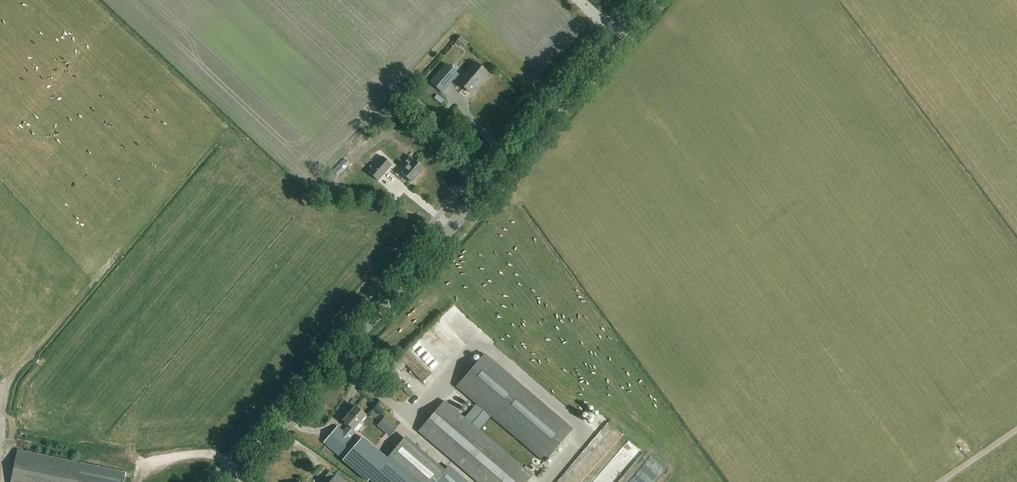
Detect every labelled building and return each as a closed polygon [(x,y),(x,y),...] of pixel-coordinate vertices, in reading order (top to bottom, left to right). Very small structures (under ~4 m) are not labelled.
[(464,46),(469,41),(461,34),(456,40),(464,46)] [(488,74),(475,62),(461,78),(457,75),(458,74),(445,64),(430,82),(442,93),(454,79),(458,82),(457,82),(470,93),(481,80),(482,80),(488,74)] [(367,173),(378,182),(392,166),(381,157),(367,173)] [(409,164),(401,173),(411,182),(423,168),(410,157),(406,161),(409,164)] [(464,418),(444,401),(418,432),(477,481),(527,481),(532,476),(478,430),(490,416),(544,462),(570,431),(483,356),(456,387),(476,404),(464,418)] [(381,416),(384,411),(377,405),(373,409),(381,416)] [(357,444),(349,438),(355,431),(353,430),(365,416),(355,406),(342,421),(348,426),(343,432),(337,427),(324,443),(343,460),(357,444)] [(385,417),(377,426),(388,435),(395,427),(385,417)] [(342,461),(367,481),(368,481),(370,480),(372,481),(415,481),(387,458),(387,459),(362,438),(357,444),(343,460),(342,461)] [(443,473),(403,439),(387,458),(415,481),(465,481),(448,467),(443,473)] [(17,451),(11,481),(123,481),(125,473),(17,451)] [(329,481),(335,475),(329,471),(320,481),(329,481)]
